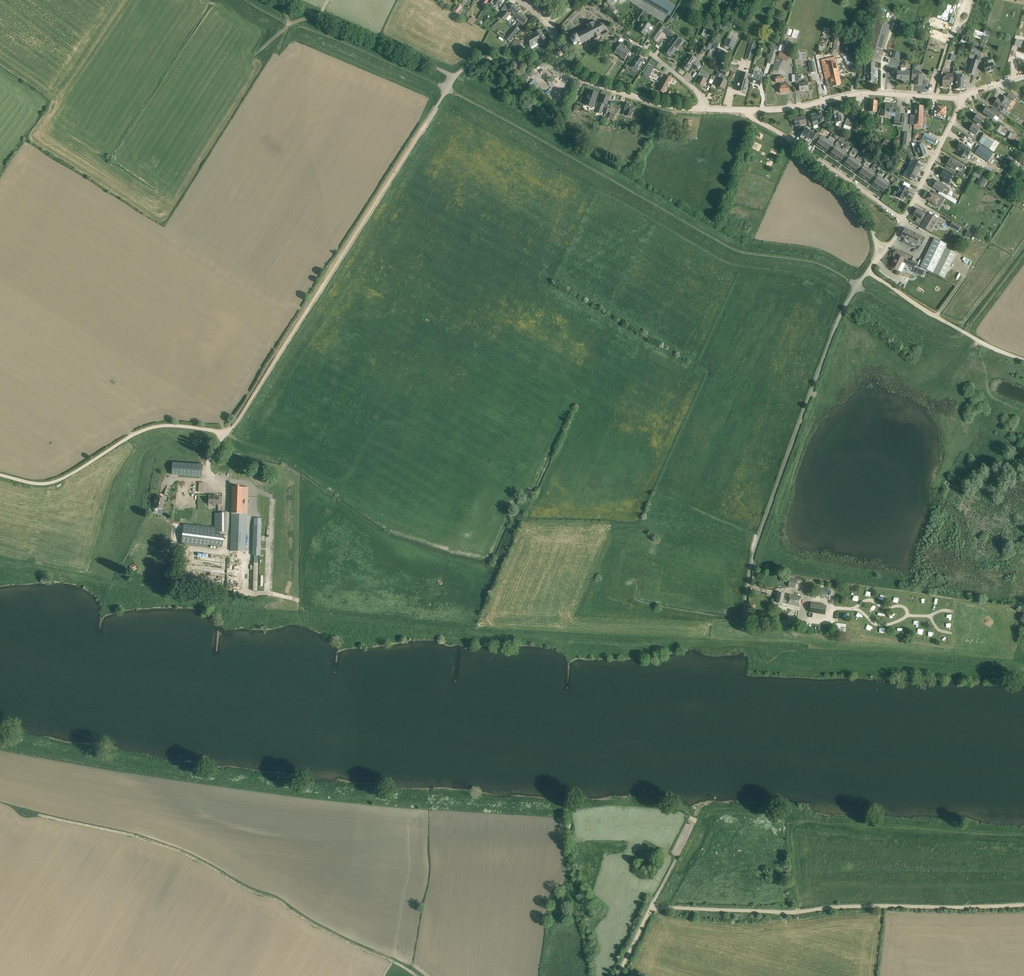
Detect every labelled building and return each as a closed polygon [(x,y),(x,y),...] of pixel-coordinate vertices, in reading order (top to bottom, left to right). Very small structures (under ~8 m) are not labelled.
[(610,5),(614,0),(605,0),(606,1),(604,4),(608,8),(613,13),(616,10),(611,5),(610,5)] [(676,5),(667,0),(643,0),(670,15),(676,5)] [(517,16),(520,12),(522,10),(514,4),(510,8),(506,5),(505,5),(502,9),(501,10),(502,10),(504,12),(501,17),(505,20),(512,12),(516,15),(515,16),(513,18),(516,20),(518,17),(517,16)] [(833,10),(839,13),(841,9),(830,5),(827,13),(831,15),(833,10)] [(647,19),(650,14),(642,9),(636,19),(639,22),(643,17),(647,19)] [(523,25),(528,19),(520,12),(517,16),(518,17),(516,20),(519,22),(523,25)] [(473,25),(475,23),(477,19),(472,16),(470,19),(469,19),(467,22),(473,25)] [(939,28),(944,30),(946,23),(932,18),(931,23),(940,26),(939,28)] [(596,26),(595,23),(594,22),(595,22),(594,21),(594,22),(587,25),(586,26),(587,26),(588,28),(585,30),(584,29),(584,30),(581,32),(580,31),(580,32),(576,34),(575,34),(574,34),(573,36),(574,38),(571,39),(574,45),(578,43),(578,44),(579,45),(580,44),(581,44),(585,41),(586,43),(586,42),(586,41),(589,39),(589,41),(590,40),(589,39),(593,37),(594,40),(594,41),(595,40),(601,37),(602,38),(609,35),(607,30),(604,32),(605,31),(604,30),(605,28),(606,28),(606,27),(606,26),(604,25),(604,24),(603,24),(600,24),(600,23),(600,24),(596,26)] [(650,33),(655,26),(653,25),(652,26),(645,21),(638,30),(645,35),(647,32),(650,33)] [(867,55),(880,58),(890,25),(877,21),(867,55)] [(671,32),(660,24),(650,38),(655,41),(663,31),(669,35),(671,32)] [(698,34),(704,37),(708,29),(703,26),(698,34)] [(534,40),(543,34),(540,29),(528,37),(530,39),(531,38),(531,39),(530,40),(531,41),(534,39),(534,40)] [(945,43),(948,37),(933,31),(931,37),(945,43)] [(526,40),(531,47),(538,42),(540,45),(547,41),(543,34),(534,40),(534,39),(531,41),(530,40),(531,39),(531,38),(530,39),(528,37),(525,38),(526,40)] [(663,52),(670,57),(683,40),(675,35),(663,52)] [(983,35),(979,48),(983,50),(987,37),(983,35)] [(841,37),(836,36),(833,50),(839,51),(841,37)] [(521,41),(515,38),(512,45),(514,46),(513,48),(517,50),(518,48),(521,41)] [(725,45),(732,49),(736,42),(727,38),(724,44),(723,44),(722,47),(724,48),(725,45)] [(750,39),(744,58),(750,60),(756,41),(750,39)] [(973,54),(975,54),(980,56),(983,50),(978,48),(972,46),(971,46),(972,46),(970,52),(974,53),(973,54)] [(630,51),(625,47),(623,50),(618,47),(614,53),(625,60),(630,51)] [(719,48),(714,58),(721,61),(726,52),(719,48)] [(778,50),(772,48),(769,56),(776,58),(778,50)] [(788,62),(790,54),(778,50),(776,58),(788,62)] [(701,66),(695,62),(697,59),(690,54),(681,67),(688,71),(691,66),(698,71),(701,66)] [(848,62),(847,63),(849,66),(854,61),(847,54),(843,57),(848,62)] [(637,69),(641,64),(644,60),(637,56),(636,58),(633,56),(629,62),(632,64),(631,65),(637,69)] [(830,68),(837,66),(835,56),(835,57),(832,58),(832,57),(831,57),(831,58),(828,58),(821,60),(824,73),(830,72),(830,68)] [(995,69),(992,63),(994,63),(993,60),(992,58),(984,61),(983,66),(986,72),(988,71),(989,72),(991,71),(991,70),(995,69)] [(979,61),(976,60),(973,60),(973,59),(968,73),(974,75),(979,61)] [(778,72),(782,63),(776,61),(773,70),(778,72)] [(832,87),(841,85),(837,66),(830,68),(830,72),(824,73),(826,81),(830,80),(832,87)] [(909,80),(910,70),(906,70),(906,68),(901,67),(901,72),(897,71),(897,79),(909,80)] [(721,68),(719,73),(717,77),(720,78),(717,86),(719,87),(719,88),(719,89),(721,90),(722,90),(723,89),(727,81),(725,80),(725,79),(726,79),(727,76),(725,75),(727,71),(721,68)] [(867,82),(875,82),(875,68),(864,68),(865,75),(867,75),(867,82)] [(708,77),(709,74),(701,70),(698,75),(700,77),(697,83),(704,86),(708,77)] [(762,78),(763,72),(754,70),(753,75),(750,75),(748,78),(748,80),(749,81),(748,82),(761,85),(762,78)] [(914,85),(922,85),(923,73),(916,73),(916,71),(912,70),(912,78),(915,78),(914,85)] [(748,78),(750,75),(741,72),(737,91),(745,93),(748,82),(749,81),(748,80),(748,78)] [(672,78),(665,74),(662,73),(660,77),(663,79),(660,83),(661,84),(658,90),(664,93),(672,78)] [(946,85),(950,85),(950,80),(953,80),(953,73),(946,73),(946,77),(943,77),(943,87),(946,87),(946,85)] [(956,89),(966,89),(966,76),(962,76),(962,74),(956,74),(956,85),(955,86),(955,87),(956,88),(956,89)] [(780,93),(789,92),(788,85),(788,82),(784,83),(783,76),(775,76),(776,82),(779,82),(780,93)] [(800,91),(808,90),(807,82),(798,83),(800,91)] [(593,108),(596,98),(598,93),(590,90),(585,105),(593,108)] [(607,105),(610,97),(603,95),(596,112),(601,114),(604,104),(607,105)] [(996,101),(993,105),(1002,111),(1006,104),(1005,103),(1008,99),(1003,95),(1000,100),(998,99),(997,101),(996,101)] [(877,112),(878,101),(870,100),(869,108),(868,108),(868,112),(877,112)] [(630,117),(634,106),(627,103),(624,109),(628,111),(626,116),(630,117)] [(880,116),(889,117),(889,116),(889,113),(895,113),(895,115),(895,117),(894,125),(904,126),(905,116),(902,115),(902,114),(899,114),(900,109),(896,109),(897,105),(886,104),(885,109),(881,109),(880,116)] [(923,113),(923,106),(915,105),(914,115),(910,115),(910,125),(914,125),(914,118),(918,118),(918,113),(923,113)] [(844,121),(842,112),(842,107),(833,108),(835,122),(844,121)] [(935,111),(934,116),(939,118),(939,116),(940,117),(940,115),(944,115),(945,115),(946,107),(938,107),(938,111),(935,111)] [(986,107),(983,113),(993,119),(995,115),(1000,118),(1002,113),(993,107),(991,110),(986,107)] [(861,121),(864,116),(858,113),(856,119),(861,121)] [(922,125),(923,113),(918,113),(918,118),(914,118),(914,125),(922,125)] [(978,127),(980,128),(982,125),(980,124),(984,119),(977,114),(973,120),(976,122),(974,124),(973,124),(978,127)] [(804,116),(794,119),(796,126),(806,123),(804,116)] [(851,127),(852,126),(854,122),(847,119),(845,124),(851,127)] [(1004,127),(1003,127),(998,123),(996,127),(994,129),(1000,133),(1004,127)] [(976,134),(980,128),(978,127),(973,124),(970,130),(976,134)] [(806,128),(808,126),(803,127),(801,130),(803,132),(803,133),(800,137),(805,141),(811,132),(806,128)] [(842,132),(835,127),(832,130),(840,136),(842,132)] [(1013,134),(1008,131),(1005,136),(1010,140),(1013,134)] [(819,133),(818,132),(816,135),(811,132),(805,141),(810,144),(813,140),(813,139),(816,141),(819,133)] [(1000,143),(995,140),(984,133),(979,142),(994,152),(1000,143)] [(821,148),(828,139),(822,135),(822,136),(820,135),(819,137),(820,138),(816,144),(818,145),(818,146),(821,148)] [(828,139),(821,148),(825,150),(827,151),(831,146),(832,147),(834,145),(832,144),(833,143),(828,139)] [(964,159),(971,150),(960,143),(956,149),(962,153),(960,156),(964,159)] [(835,158),(842,149),(837,145),(836,146),(834,145),(833,147),(834,148),(831,154),(832,155),(832,156),(835,158)] [(927,155),(924,147),(921,147),(920,145),(913,147),(914,151),(916,157),(919,156),(920,158),(927,155)] [(987,152),(981,148),(980,148),(976,154),(983,159),(983,158),(987,152)] [(846,154),(847,153),(842,149),(835,158),(839,160),(841,161),(845,156),(846,157),(848,155),(846,154)] [(987,152),(983,158),(988,161),(991,155),(987,152)] [(850,168),(856,159),(851,155),(850,156),(849,155),(847,157),(848,158),(845,164),(847,165),(846,165),(850,168)] [(993,175),(997,170),(976,156),(973,161),(993,175)] [(962,165),(959,163),(955,161),(955,160),(953,159),(950,158),(947,164),(954,169),(956,166),(960,169),(962,165)] [(856,159),(850,168),(853,170),(855,171),(857,168),(859,169),(860,167),(862,165),(861,164),(861,163),(856,159)] [(920,170),(923,165),(914,161),(912,166),(920,170)] [(864,178),(870,169),(865,165),(864,166),(863,165),(861,167),(863,168),(859,174),(861,175),(860,175),(864,178)] [(918,175),(920,170),(912,166),(909,171),(918,175)] [(870,169),(864,178),(867,180),(868,180),(869,181),(873,176),(875,177),(876,175),(875,174),(875,173),(870,169)] [(954,175),(948,172),(944,169),(940,176),(944,178),(942,180),(948,184),(954,175)] [(915,181),(918,175),(909,171),(906,177),(915,181)] [(959,171),(958,174),(967,180),(968,178),(964,175),(964,174),(959,171)] [(878,188),(884,179),(879,175),(878,176),(877,175),(875,177),(877,178),(873,184),(875,185),(874,185),(878,188)] [(981,176),(976,183),(981,186),(986,179),(981,176)] [(884,179),(878,188),(881,190),(882,190),(884,191),(887,186),(889,187),(890,185),(889,184),(889,183),(884,179)] [(939,194),(945,198),(947,195),(950,189),(949,188),(941,183),(937,181),(933,187),(941,192),(939,194)] [(896,196),(902,199),(903,197),(906,198),(909,192),(907,190),(908,188),(902,185),(900,187),(899,187),(896,193),(897,194),(896,196)] [(939,194),(934,191),(932,194),(930,193),(926,199),(930,201),(929,202),(935,206),(938,200),(942,203),(945,198),(939,194)] [(947,195),(945,198),(955,204),(957,201),(947,195)] [(929,213),(926,211),(925,213),(917,209),(914,215),(921,219),(918,224),(921,226),(929,213)] [(931,232),(939,218),(929,213),(921,226),(921,227),(931,232)] [(961,226),(952,221),(950,226),(959,230),(961,226)] [(911,241),(915,233),(905,228),(901,236),(904,238),(904,239),(905,238),(911,241)] [(915,233),(911,241),(917,244),(918,243),(921,236),(915,233)] [(923,269),(927,271),(928,270),(933,273),(945,248),(947,244),(933,238),(930,244),(931,245),(920,267),(923,268),(923,269)] [(945,248),(933,273),(944,278),(957,253),(945,248)] [(898,251),(897,251),(896,251),(895,251),(894,252),(893,253),(893,254),(893,256),(893,257),(894,258),(895,258),(890,267),(898,271),(902,262),(903,263),(909,265),(911,261),(904,258),(906,255),(898,251)] [(909,265),(911,266),(906,275),(923,283),(928,273),(927,272),(927,271),(923,269),(916,266),(918,261),(912,259),(911,261),(909,265)] [(202,476),(202,464),(173,462),(172,474),(202,476)] [(247,513),(248,487),(232,487),(231,513),(232,513),(231,551),(245,551),(246,513),(247,513)] [(156,499),(154,508),(153,511),(154,512),(157,513),(158,512),(158,509),(162,509),(163,504),(164,504),(165,501),(163,501),(164,497),(159,496),(160,494),(156,493),(155,498),(156,499)] [(181,544),(210,548),(210,545),(222,547),(224,534),(215,533),(215,532),(226,532),(226,513),(215,513),(215,528),(184,524),(181,544)] [(261,525),(253,525),(252,555),(260,555),(261,525)] [(137,568),(134,563),(129,566),(132,572),(137,568)] [(790,577),(788,587),(795,588),(798,579),(790,577)] [(779,593),(777,602),(782,604),(782,602),(787,603),(786,604),(800,607),(801,597),(789,595),(788,599),(783,598),(784,594),(779,593)] [(810,612),(825,614),(827,605),(811,603),(810,612)]
